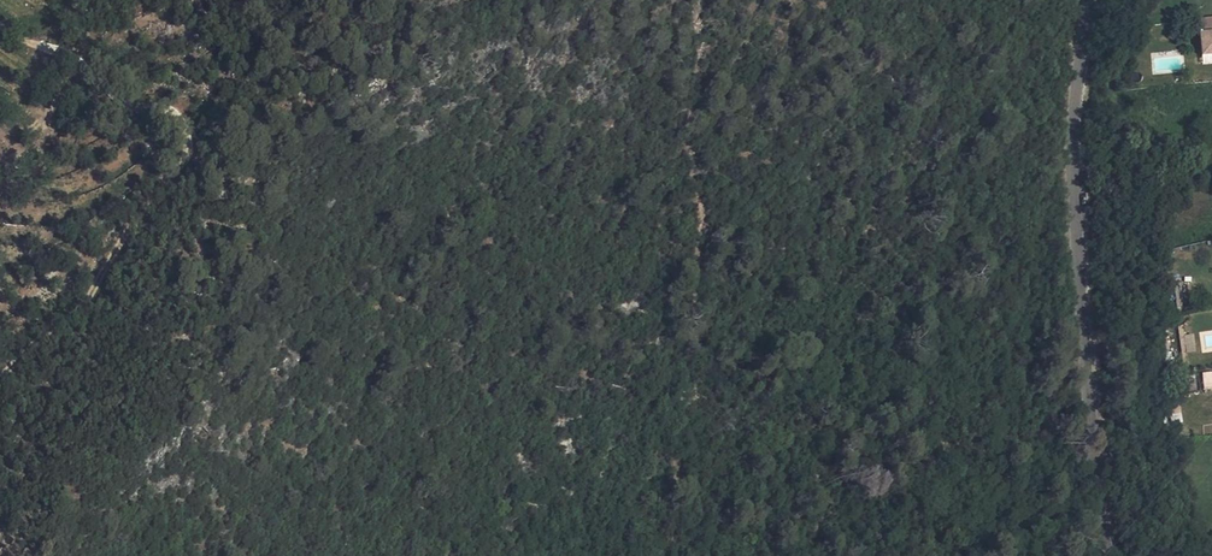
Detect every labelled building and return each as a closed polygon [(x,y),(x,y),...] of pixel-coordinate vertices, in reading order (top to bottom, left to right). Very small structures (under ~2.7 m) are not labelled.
[(1201,17),(1202,32),(1211,31),(1211,16),(1201,17)] [(1204,53),(1211,52),(1211,45),(1211,40),(1211,31),(1202,32),(1204,53)] [(1186,352),(1195,352),(1194,341),(1186,341),(1186,352)] [(1204,388),(1211,387),(1211,371),(1202,372),(1204,388)]
